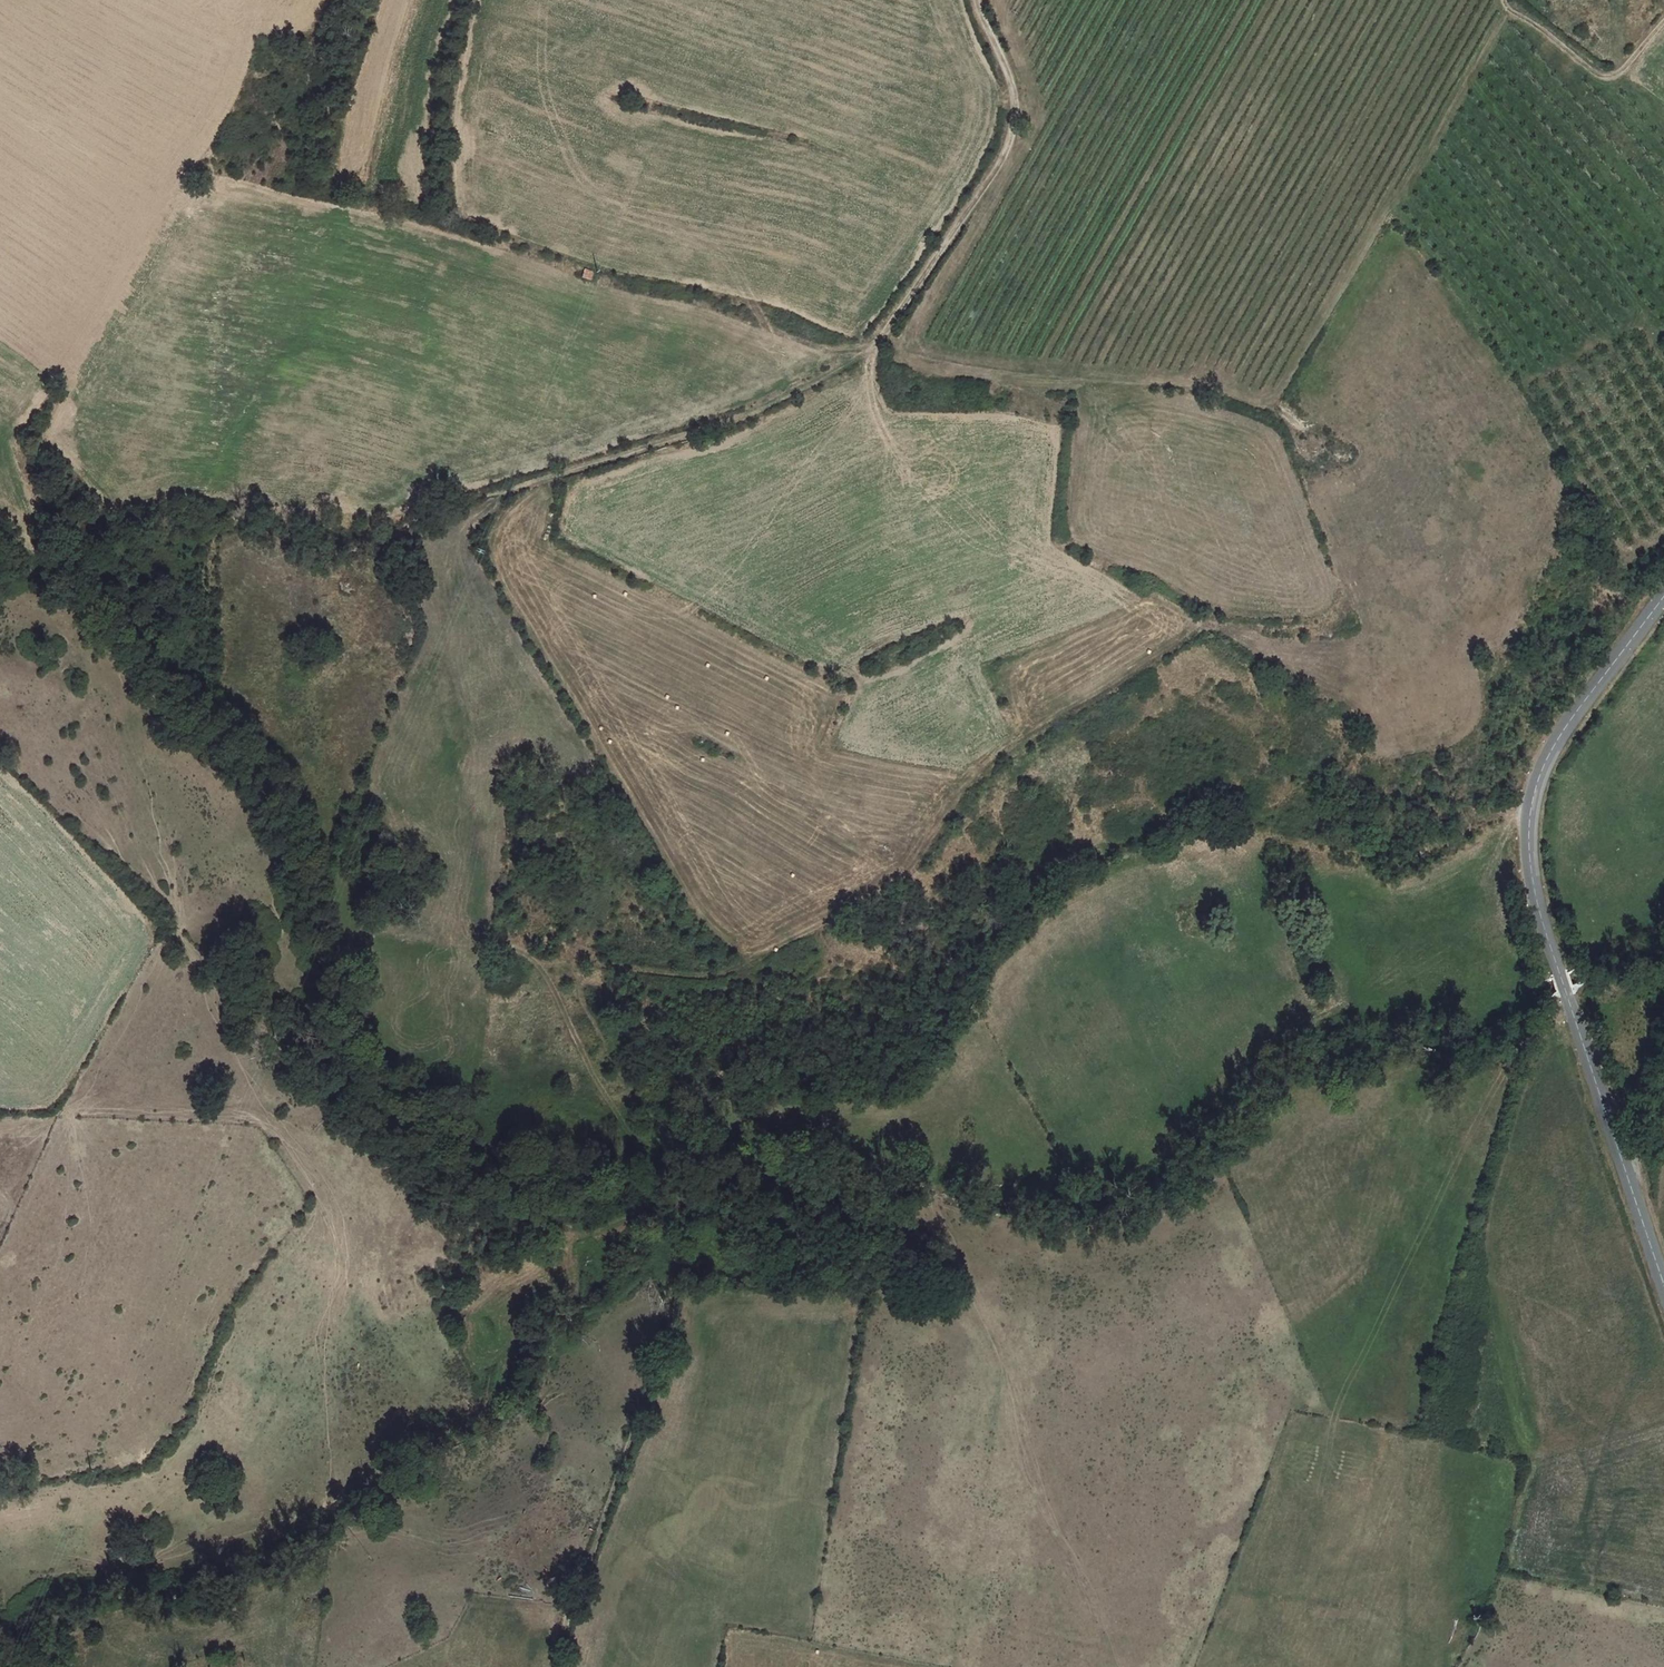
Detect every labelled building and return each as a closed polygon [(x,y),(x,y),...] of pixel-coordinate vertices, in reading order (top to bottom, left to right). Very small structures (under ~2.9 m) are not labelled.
[(584,279),(593,281),(593,274),(585,272),(584,279)] [(1158,579),(1150,575),(1148,580),(1156,584),(1158,579)] [(131,585),(125,576),(118,581),(125,590),(131,585)]
